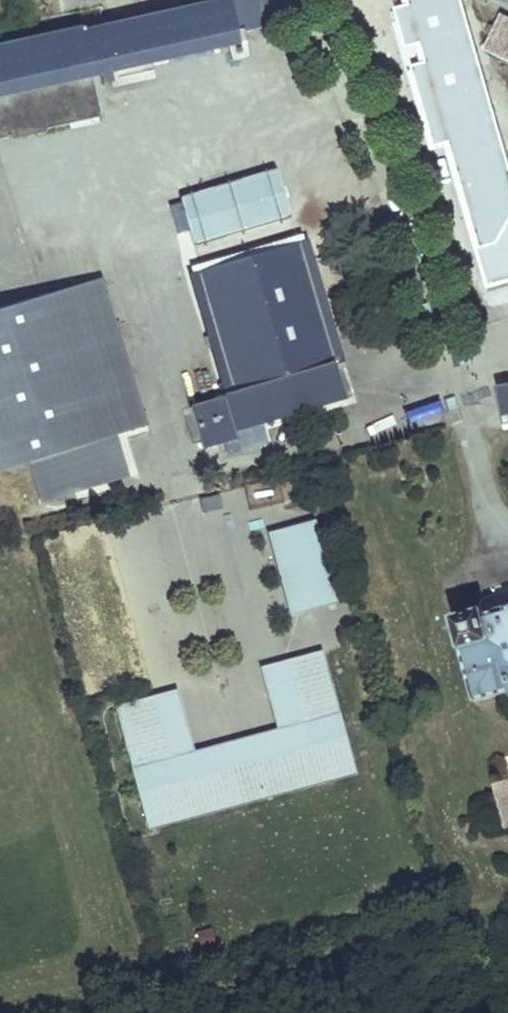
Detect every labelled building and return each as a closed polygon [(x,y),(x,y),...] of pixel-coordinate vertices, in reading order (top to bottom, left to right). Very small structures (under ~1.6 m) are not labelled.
[(237,30),(234,16),(232,7),(245,4),(256,2),(256,0),(212,0),(100,25),(98,15),(79,19),(81,25),(0,43),(0,83),(237,30)] [(245,4),(232,7),(234,16),(247,13),(245,4)] [(502,15),(485,50),(507,60),(507,18),(502,15)] [(0,83),(0,95),(93,75),(239,42),(237,30),(0,83)] [(93,75),(0,95),(0,138),(11,136),(12,143),(25,140),(23,133),(102,115),(93,75)] [(195,244),(291,217),(277,169),(181,196),(195,244)] [(307,239),(299,242),(335,364),(343,361),(307,239)] [(269,443),(262,422),(345,398),(335,364),(299,242),(199,271),(236,393),(224,396),(190,406),(203,448),(225,442),(229,455),(269,443)] [(199,271),(188,274),(224,396),(236,393),(199,271)] [(29,460),(41,500),(128,473),(116,433),(146,424),(102,278),(0,308),(0,468),(29,460)] [(496,386),(503,420),(507,420),(507,384),(496,386)] [(267,528),(285,612),(331,603),(313,518),(267,528)] [(452,616),(475,701),(507,692),(507,607),(484,613),(482,608),(452,616)] [(152,693),(114,703),(146,823),(351,769),(320,648),(280,659),(303,742),(175,776),(152,693)] [(303,742),(280,659),(258,665),(274,727),(191,749),(174,687),(152,693),(175,776),(303,742)] [(507,810),(499,779),(490,781),(502,826),(507,824),(507,810)]
